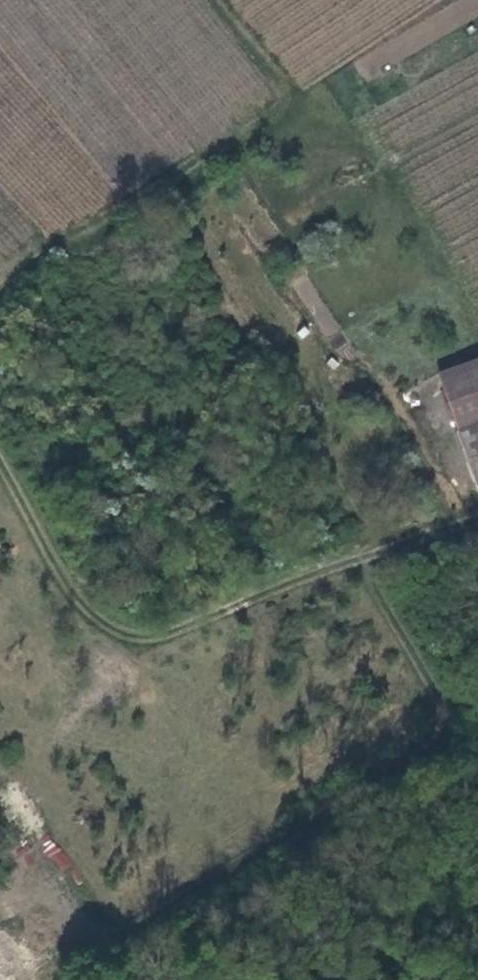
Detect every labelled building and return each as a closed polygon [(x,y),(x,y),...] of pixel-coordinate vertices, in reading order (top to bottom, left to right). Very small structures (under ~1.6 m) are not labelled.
[(453,414),(477,404),(477,361),(438,375),(453,414)] [(453,414),(477,481),(477,404),(453,414)]
